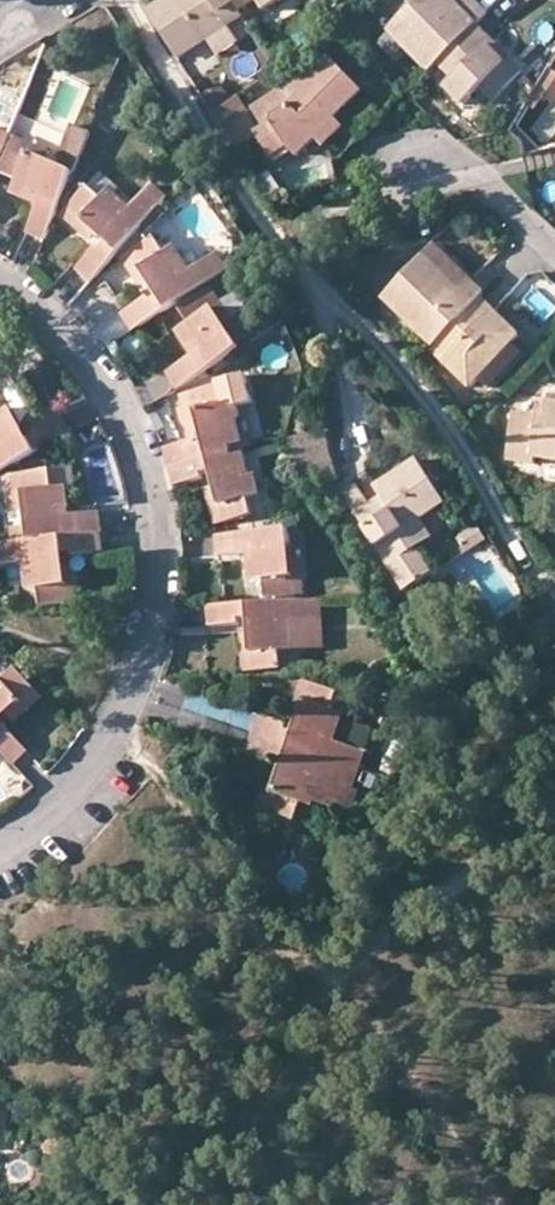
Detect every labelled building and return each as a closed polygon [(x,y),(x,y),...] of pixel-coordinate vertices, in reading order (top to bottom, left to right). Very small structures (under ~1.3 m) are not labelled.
[(146,9),(179,59),(229,28),(221,14),(236,4),(233,0),(162,0),(146,9)] [(236,4),(240,11),(257,1),(265,11),(284,0),(233,0),(236,4)] [(305,2),(312,13),(332,0),(308,0),(305,2)] [(478,24),(487,15),(471,0),(417,0),(387,29),(429,72),(438,63),(478,24)] [(221,14),(229,28),(245,18),(240,11),(236,4),(221,14)] [(493,39),(478,24),(438,63),(453,79),(446,86),(464,104),(480,89),(493,102),(525,71),(512,58),(507,63),(488,44),(493,39)] [(239,45),(229,28),(208,41),(218,58),(239,45)] [(512,58),(493,39),(488,44),(507,63),(512,58)] [(104,59),(92,54),(87,66),(99,71),(104,59)] [(337,119),(364,91),(330,59),(312,77),(308,73),(290,90),(288,87),(252,108),(264,128),(256,133),(271,157),(287,148),(298,157),(316,139),(323,146),(344,127),(337,119)] [(554,81),(554,73),(548,68),(526,104),(535,109),(554,81)] [(204,94),(214,111),(231,100),(220,84),(204,94)] [(58,162),(73,169),(89,133),(73,126),(58,162)] [(7,144),(10,135),(0,130),(0,140),(7,144)] [(17,137),(14,145),(48,160),(51,151),(17,137)] [(40,198),(36,204),(27,232),(44,239),(72,171),(61,168),(54,170),(45,166),(48,160),(14,145),(2,173),(17,180),(12,195),(28,201),(32,194),(40,198)] [(102,171),(89,186),(103,198),(112,189),(117,193),(121,187),(102,171)] [(67,209),(97,235),(102,230),(108,235),(107,242),(102,248),(97,246),(76,269),(91,282),(169,197),(153,184),(133,206),(117,193),(112,189),(103,198),(89,186),(67,209)] [(28,201),(36,204),(40,198),(32,194),(28,201)] [(91,241),(97,235),(67,209),(61,215),(91,241)] [(130,253),(150,285),(155,282),(160,288),(158,297),(151,301),(148,296),(122,314),(132,331),(221,275),(211,257),(191,269),(175,245),(165,252),(155,237),(130,253)] [(434,347),(479,299),(485,294),(434,247),(383,300),(434,347)] [(219,252),(211,257),(221,275),(228,270),(219,252)] [(140,291),(150,285),(130,253),(121,258),(140,291)] [(212,288),(204,293),(225,324),(234,319),(212,288)] [(198,353),(191,355),(165,373),(176,389),(239,348),(232,335),(225,336),(219,328),(225,324),(204,293),(181,308),(189,323),(175,333),(185,347),(192,343),(198,353)] [(479,381),(514,345),(520,337),(479,299),(434,347),(431,349),(472,387),(479,381)] [(185,347),(191,355),(198,353),(192,343),(185,347)] [(523,353),(514,345),(479,381),(489,390),(523,353)] [(164,448),(169,467),(234,451),(233,447),(243,444),(236,422),(242,420),(237,400),(224,404),(219,387),(189,394),(199,429),(205,428),(208,435),(202,443),(196,445),(194,440),(164,448)] [(18,389),(5,396),(23,429),(26,427),(33,416),(18,389)] [(188,432),(199,429),(189,394),(180,396),(188,432)] [(71,435),(62,417),(34,433),(36,437),(30,440),(23,439),(19,431),(23,429),(5,396),(0,398),(0,474),(71,435)] [(536,414),(514,411),(507,461),(534,465),(534,459),(554,462),(554,404),(548,403),(548,407),(546,416),(536,414)] [(537,405),(536,414),(546,416),(548,407),(537,405)] [(234,456),(234,451),(169,467),(174,488),(204,480),(203,475),(208,474),(218,478),(221,484),(213,486),(223,523),(252,516),(248,499),(262,495),(257,475),(250,476),(245,454),(234,456)] [(374,510),(369,503),(358,484),(342,494),(404,591),(433,573),(418,549),(406,530),(422,520),(446,505),(419,462),(375,489),(380,497),(384,504),(374,510)] [(75,468),(52,471),(55,490),(69,488),(69,492),(78,491),(75,468)] [(10,528),(12,543),(101,532),(99,512),(72,515),(65,515),(64,507),(71,506),(69,488),(55,490),(52,471),(12,477),(15,513),(25,512),(27,525),(10,528)] [(213,526),(223,523),(213,486),(204,489),(213,526)] [(266,512),(262,495),(248,499),(252,516),(266,512)] [(380,497),(369,503),(374,510),(384,504),(380,497)] [(434,539),(422,520),(406,530),(418,549),(434,539)] [(296,597),(292,558),(285,558),(284,552),(291,545),(289,530),(216,535),(218,555),(245,554),(254,553),(254,561),(246,562),(248,582),(264,581),(268,598),(296,597)] [(101,532),(12,543),(0,544),(0,559),(1,564),(23,563),(27,590),(38,589),(41,607),(69,603),(66,567),(59,568),(58,558),(63,553),(71,552),(72,556),(104,552),(101,532)] [(190,544),(181,545),(181,553),(191,553),(190,544)] [(245,554),(246,562),(254,561),(254,553),(245,554)] [(302,558),(292,558),(296,597),(304,596),(302,558)] [(76,566),(66,567),(69,603),(80,602),(76,566)] [(323,601),(311,602),(313,622),(324,621),(323,601)] [(248,634),(251,673),(280,670),(280,653),(293,652),(291,623),(313,622),(311,602),(209,608),(209,627),(240,624),(239,620),(246,619),(252,624),(253,634),(248,634)] [(326,650),(324,621),(313,622),(291,623),(293,652),(326,650)] [(239,674),(251,673),(248,634),(237,635),(239,674)] [(35,691),(18,670),(3,682),(0,679),(0,718),(5,714),(8,717),(35,691)] [(290,717),(298,719),(311,682),(302,680),(290,717)] [(260,715),(253,732),(351,768),(357,750),(336,742),(343,721),(345,716),(333,710),(338,692),(311,682),(298,719),(303,721),(301,727),(293,731),(287,728),(288,724),(260,715)] [(43,699),(35,691),(8,717),(16,724),(43,699)] [(193,711),(253,732),(260,715),(200,692),(193,711)] [(253,732),(193,711),(185,732),(245,754),(253,732)] [(375,732),(343,721),(336,742),(357,750),(351,768),(360,771),(375,732)] [(13,764),(29,752),(6,729),(3,733),(0,730),(0,750),(13,764)] [(344,788),(351,768),(253,732),(245,754),(276,765),(278,760),(284,763),(287,766),(285,774),(281,773),(267,810),(294,819),(299,803),(313,808),(316,802),(338,810),(346,789),(344,788)] [(360,771),(351,768),(344,788),(346,789),(338,810),(345,812),(360,771)] [(258,807),(267,810),(281,773),(269,769),(258,807)] [(8,1131),(9,1103),(7,1098),(3,1096),(0,1098),(0,1132),(8,1131)]
